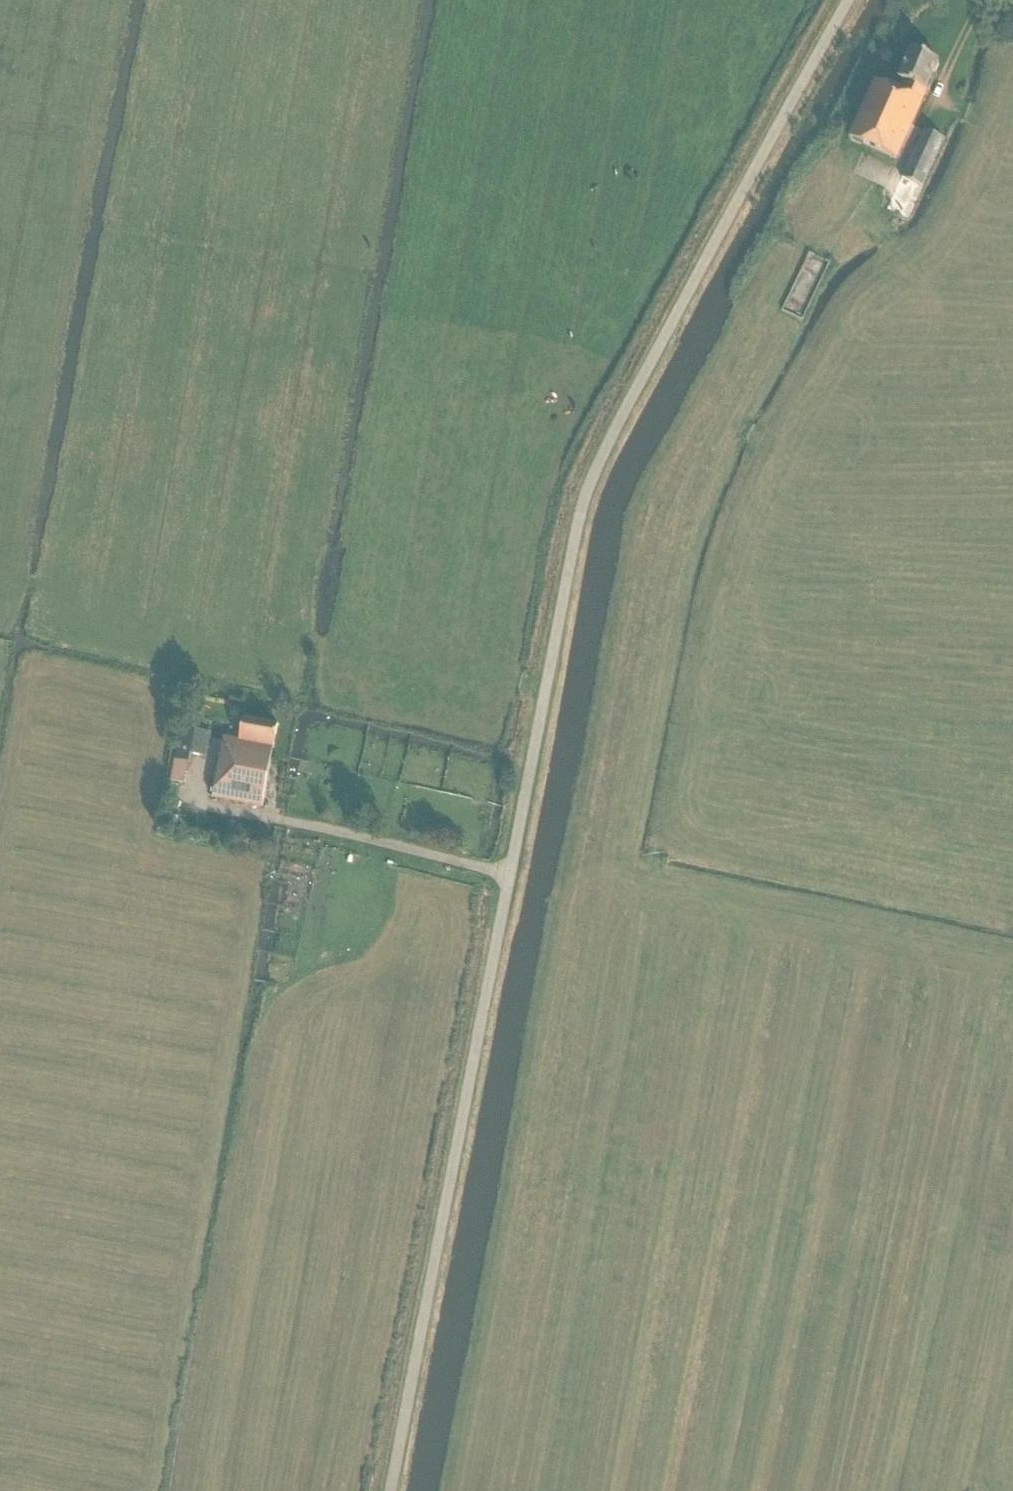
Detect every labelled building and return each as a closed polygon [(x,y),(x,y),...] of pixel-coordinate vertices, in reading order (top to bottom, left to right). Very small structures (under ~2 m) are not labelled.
[(928,89),(926,88),(934,71),(936,72),(940,63),(938,62),(938,60),(912,48),(899,78),(906,81),(901,92),(875,80),(849,137),(897,159),(928,89)] [(887,208),(903,216),(918,185),(925,188),(946,140),(923,130),(901,178),(901,177),(887,208)] [(790,302),(806,310),(832,259),(817,251),(790,302)] [(240,741),(224,738),(212,797),(263,807),(278,725),(243,718),(240,741)] [(191,754),(193,754),(204,756),(208,732),(181,728),(175,759),(172,781),(185,784),(191,754)]
